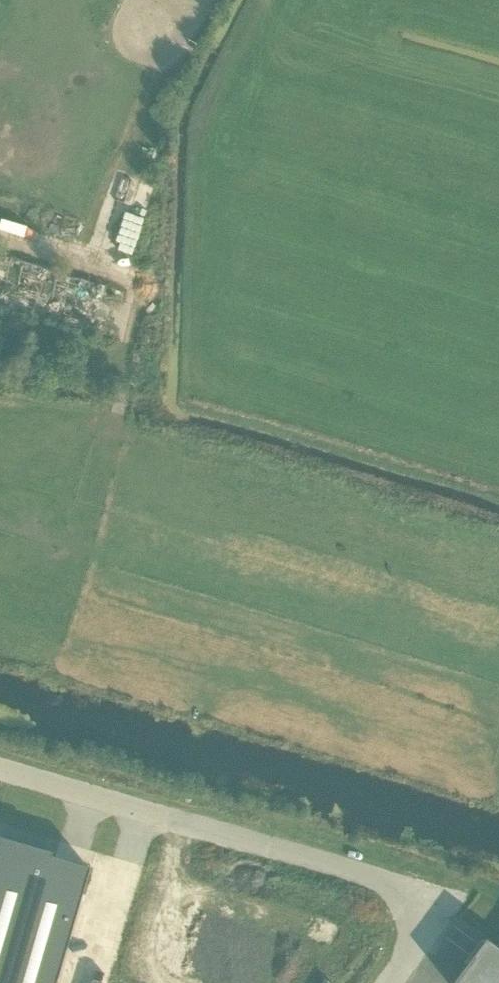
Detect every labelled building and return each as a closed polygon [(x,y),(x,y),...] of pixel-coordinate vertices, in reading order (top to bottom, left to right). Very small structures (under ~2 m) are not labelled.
[(91,870),(87,869),(87,870),(89,871),(83,891),(46,880),(52,859),(0,844),(0,982),(58,982),(91,870)] [(174,977),(193,982),(285,982),(289,982),(294,982),(300,960),(309,962),(316,938),(332,942),(332,941),(196,901),(195,903),(197,903),(176,976),(174,976),(174,977)] [(456,982),(498,982),(498,951),(487,942),(456,982)]
